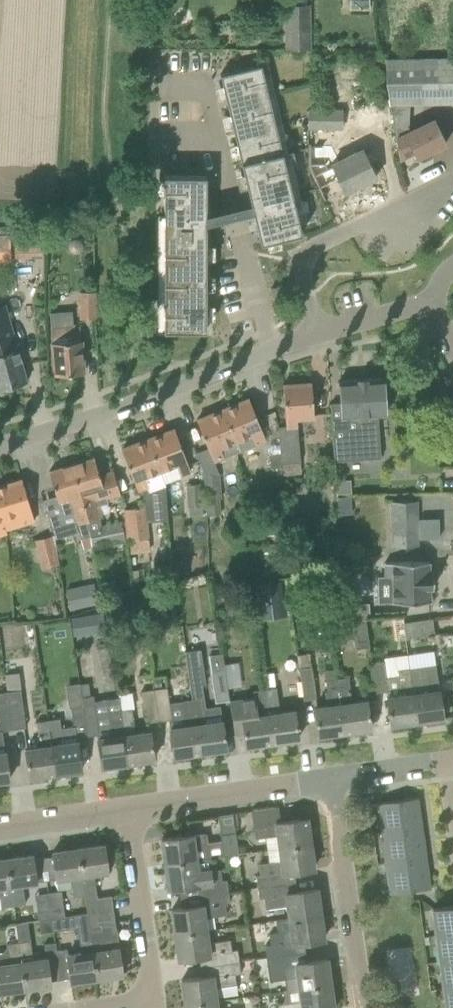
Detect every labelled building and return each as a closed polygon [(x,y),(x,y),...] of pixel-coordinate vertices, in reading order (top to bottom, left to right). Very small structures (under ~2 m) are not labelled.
[(286,3),(286,47),(312,47),(312,3),(286,3)] [(438,58),(439,103),(452,103),(452,57),(438,58)] [(302,233),(261,64),(220,74),(261,243),(302,233)] [(308,127),(309,127),(342,127),(342,110),(308,110),(308,127)] [(434,119),(396,138),(400,158),(414,152),(417,157),(446,143),(434,119)] [(342,159),(331,164),(345,192),(376,177),(363,149),(357,152),(347,132),(333,139),(342,159)] [(166,176),(165,331),(207,331),(208,176),(166,176)] [(15,233),(15,260),(27,260),(44,259),(44,233),(15,233)] [(11,234),(0,234),(0,262),(12,261),(11,234)] [(76,253),(80,252),(83,249),(84,245),(83,241),(80,239),(76,238),(72,239),(69,242),(68,246),(70,249),(72,252),(76,253)] [(271,287),(277,303),(287,300),(281,284),(271,287)] [(96,291),(80,291),(81,318),(96,318),(96,291)] [(27,382),(5,305),(0,306),(0,389),(27,382)] [(80,324),(73,324),(72,311),(51,312),(52,325),(53,342),(55,374),(84,372),(80,324)] [(333,459),(380,456),(377,415),(386,414),(384,378),(340,381),(341,407),(338,407),(335,404),(335,403),(330,403),(333,446),(333,459)] [(279,426),(281,453),(282,464),(301,463),(298,428),(297,418),(313,417),(311,383),(283,385),(286,425),(279,426)] [(240,450),(256,444),(256,445),(267,440),(249,398),(223,409),(240,450)] [(225,457),(240,450),(223,409),(197,420),(215,461),(225,457)] [(175,428),(148,438),(160,470),(175,465),(179,475),(190,471),(175,428)] [(160,470),(148,438),(122,448),(137,490),(147,487),(149,492),(165,486),(160,470)] [(282,466),(282,464),(281,453),(269,454),(271,467),(282,466)] [(101,516),(98,505),(109,502),(107,499),(121,494),(112,472),(100,475),(95,457),(72,464),(89,520),(101,516)] [(74,512),(77,524),(81,538),(91,535),(89,520),(72,464),(50,471),(62,515),(74,512)] [(222,498),(220,473),(204,474),(207,515),(221,514),(220,498),(222,498)] [(6,530),(24,524),(34,521),(22,479),(0,486),(0,503),(5,518),(6,530)] [(339,492),(352,492),(352,480),(338,480),(339,492)] [(201,483),(186,485),(188,506),(189,506),(189,515),(203,514),(201,483)] [(352,497),(339,497),(339,513),(352,513),(352,497)] [(418,501),(392,502),(393,545),(419,544),(418,501)] [(145,506),(124,509),(127,540),(149,538),(145,506)] [(122,521),(99,525),(103,545),(125,540),(122,521)] [(53,535),(35,540),(42,569),(60,564),(53,535)] [(385,577),(393,576),(394,602),(431,601),(430,587),(434,587),(433,573),(430,573),(429,561),(385,562),(385,577)] [(282,599),(280,582),(257,584),(259,602),(282,599)] [(95,584),(83,586),(87,605),(99,602),(95,584)] [(343,619),(370,618),(369,602),(357,603),(357,586),(341,587),(343,619)] [(109,614),(123,611),(120,600),(106,603),(109,614)] [(404,622),(406,638),(435,633),(433,617),(404,622)] [(355,648),(369,646),(366,618),(352,620),(355,648)] [(417,721),(410,668),(399,670),(400,676),(386,678),(384,660),(372,662),(376,692),(387,690),(388,697),(387,697),(391,725),(417,721)] [(444,717),(436,664),(410,668),(417,721),(444,717)] [(312,666),(300,667),(304,699),(316,697),(312,666)] [(216,701),(230,699),(225,668),(211,670),(216,701)] [(337,679),(344,732),(371,728),(367,700),(352,702),(349,677),(337,679)] [(344,732),(337,679),(326,680),(330,706),(315,708),(319,735),(344,732)] [(89,683),(80,684),(82,696),(83,696),(90,695),(89,683)] [(154,688),(159,720),(172,718),(167,686),(154,688)] [(276,687),(265,688),(273,742),(299,738),(295,710),(280,713),(276,687)] [(141,690),(146,722),(159,720),(154,688),(141,690)] [(230,699),(232,713),(235,733),(245,731),(247,745),(273,742),(265,688),(254,690),(255,695),(230,699)] [(13,728),(26,726),(21,689),(7,691),(8,699),(13,728)] [(210,713),(207,711),(205,697),(193,699),(200,752),(227,748),(223,721),(211,722),(210,713)] [(13,728),(8,699),(0,700),(0,730),(13,728)] [(185,726),(172,728),(171,728),(174,756),(200,752),(193,699),(181,701),(185,726)] [(95,702),(83,704),(87,735),(99,733),(95,702)] [(75,736),(87,735),(83,704),(71,705),(75,736)] [(132,707),(121,709),(128,762),(155,759),(151,731),(136,733),(132,707)] [(128,762),(121,709),(110,710),(114,736),(98,738),(102,766),(128,762)] [(48,720),(56,773),(82,769),(78,741),(64,743),(60,718),(48,720)] [(26,748),(30,776),(56,773),(48,720),(37,721),(40,746),(26,748)] [(10,779),(4,734),(0,735),(0,781),(10,779)] [(378,803),(382,833),(422,827),(418,797),(389,801),(378,803)] [(268,849),(280,847),(311,843),(307,818),(281,821),(279,807),(252,811),(256,838),(266,837),(268,849)] [(426,857),(422,827),(382,833),(386,863),(426,857)] [(239,853),(238,848),(236,828),(221,830),(222,839),(207,841),(206,833),(193,835),(193,834),(162,838),(166,864),(196,859),(211,857),(239,853)] [(311,843),(280,847),(281,860),(260,863),(261,874),(257,875),(258,887),(286,883),(284,873),(314,868),(311,843)] [(85,895),(88,912),(88,913),(114,909),(112,895),(98,897),(97,893),(94,873),(109,871),(105,844),(78,848),(85,895)] [(85,895),(78,848),(53,852),(57,879),(72,877),(75,896),(85,895)] [(37,882),(33,855),(8,858),(14,905),(26,903),(24,883),(37,882)] [(221,869),(213,870),(211,857),(196,859),(166,864),(169,889),(199,884),(201,895),(228,891),(227,880),(222,880),(221,869)] [(430,887),(426,857),(386,863),(390,893),(430,887)] [(1,898),(2,906),(14,905),(8,858),(0,859),(0,898),(1,898)] [(288,906),(290,918),(321,914),(317,888),(287,893),(286,883),(258,887),(260,899),(265,898),(266,909),(288,906)] [(62,890),(49,892),(51,908),(52,918),(65,916),(65,915),(62,890)] [(176,934),(206,929),(205,917),(227,914),(225,903),(230,902),(228,891),(201,895),(202,904),(172,909),(176,934)] [(433,907),(435,920),(438,920),(440,933),(437,934),(438,947),(442,946),(444,960),(440,960),(442,973),(445,973),(447,987),(444,987),(446,1000),(449,999),(450,1007),(452,1007),(452,905),(433,907)] [(51,908),(38,910),(39,919),(52,918),(51,908)] [(114,909),(88,913),(97,978),(123,974),(114,909)] [(54,931),(78,928),(79,933),(82,953),(67,955),(71,982),(97,978),(88,913),(88,912),(76,914),(65,915),(65,916),(52,918),(54,931)] [(266,945),(267,958),(295,953),(293,944),(324,939),(321,914),(290,918),(276,920),(278,933),(270,934),(271,944),(266,945)] [(16,922),(19,940),(25,988),(51,984),(47,957),(33,959),(30,939),(28,921),(16,922)] [(179,959),(210,955),(211,965),(240,961),(238,948),(231,949),(230,939),(208,942),(206,929),(176,934),(179,959)] [(9,950),(0,952),(0,992),(25,988),(19,940),(8,943),(9,950)] [(45,943),(46,952),(57,951),(55,941),(45,943)] [(395,995),(422,992),(416,946),(389,949),(395,995)] [(296,963),(295,953),(267,958),(269,967),(274,967),(276,979),(298,976),(300,988),(331,984),(327,958),(296,963)] [(240,961),(211,965),(212,975),(182,979),(186,1004),(216,1000),(214,988),(236,985),(235,973),(241,972),(240,961)] [(331,984),(300,988),(301,1001),(279,1004),(280,1007),(334,1007),(331,984)] [(216,1000),(186,1004),(186,1007),(217,1007),(216,1000)]
